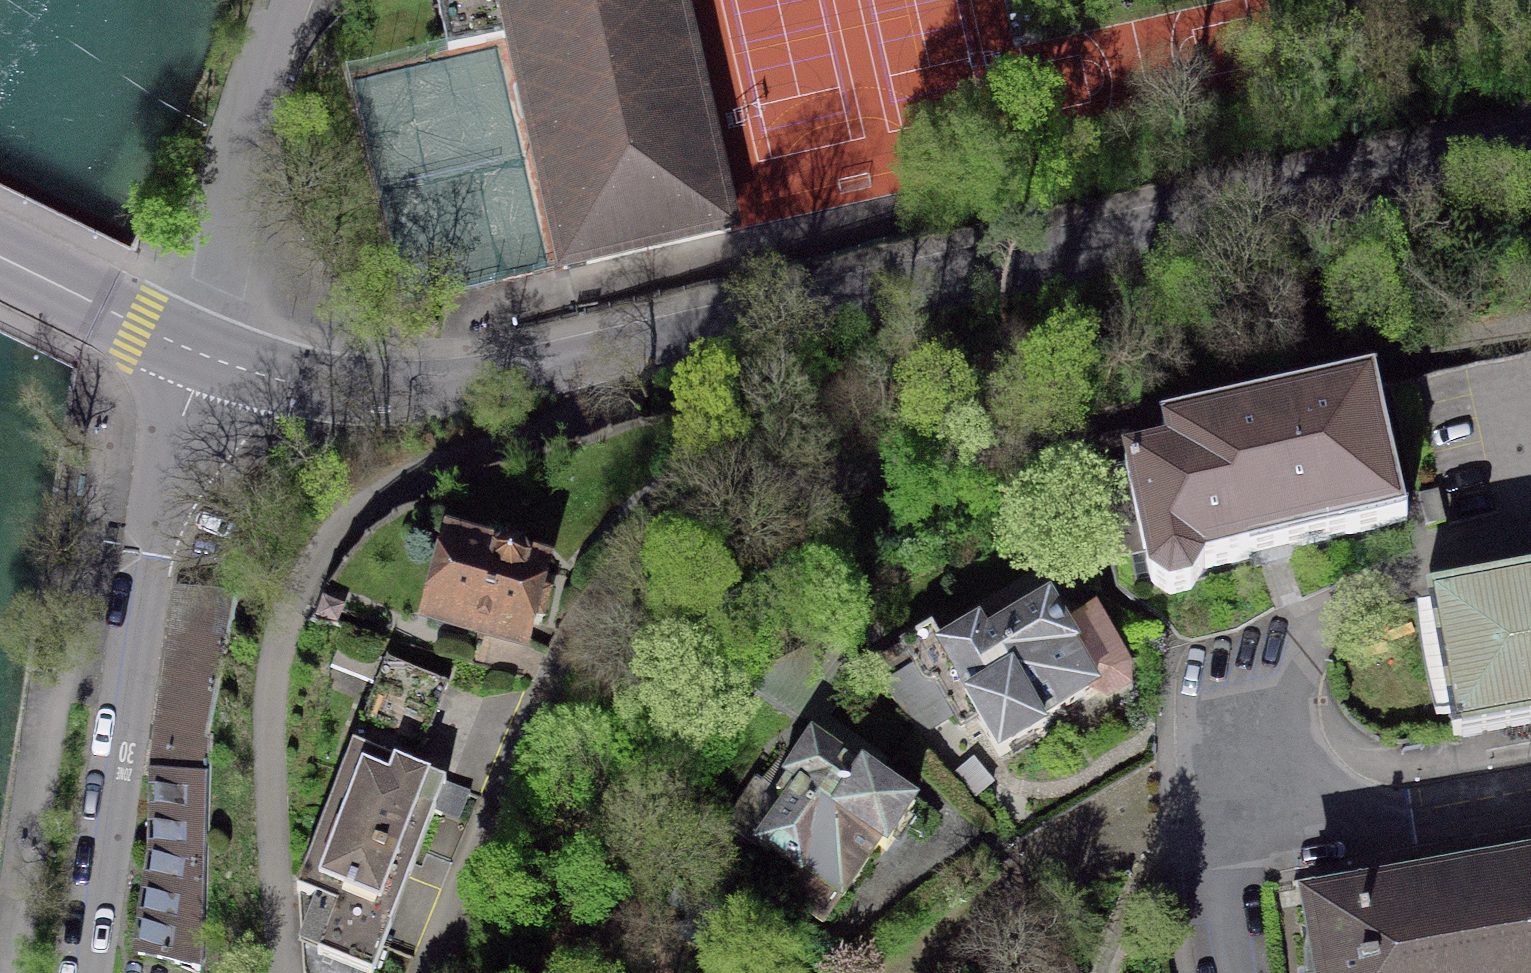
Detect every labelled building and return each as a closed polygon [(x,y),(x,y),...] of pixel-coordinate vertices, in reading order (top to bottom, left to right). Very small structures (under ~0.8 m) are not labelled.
[(449,50),(512,36),(514,47),(515,47),(521,74),(520,74),(523,87),(526,86),(531,108),(528,109),(531,121),(532,121),(538,148),(537,148),(539,158),(540,158),(546,185),(545,185),(547,196),(549,195),(555,222),(553,222),(564,269),(731,231),(720,184),(719,185),(713,158),(714,158),(712,147),(711,148),(705,121),(706,121),(703,110),(702,111),(696,84),(697,84),(695,71),(691,72),(686,50),(690,49),(687,36),(686,37),(680,10),(681,10),(679,0),(437,0),(449,50)] [(1214,422),(1086,450),(1114,577),(1136,572),(1132,555),(1146,552),(1153,582),(1170,593),(1190,588),(1201,570),(1201,568),(1265,553),(1405,520),(1374,387),(1215,424),(1214,422)] [(452,545),(433,617),(521,641),(531,600),(540,569),(525,565),(525,563),(524,560),(523,558),(521,556),(519,554),(518,553),(515,552),(513,551),(510,551),(507,551),(505,551),(503,552),(501,554),(499,556),(497,557),(452,545)] [(1429,599),(1432,615),(1417,618),(1424,675),(1437,724),(1451,722),(1454,738),(1530,724),(1530,581),(1429,599)] [(162,687),(216,695),(235,597),(225,595),(177,588),(162,687)] [(902,647),(914,667),(880,687),(919,733),(953,713),(961,727),(977,717),(1000,756),(1021,743),(1043,730),(1038,722),(1092,690),(1107,697),(1127,684),(1123,666),(1091,612),(1062,630),(1046,603),(984,641),(977,629),(943,649),(931,629),(902,647)] [(318,957),(360,972),(373,972),(421,847),(446,783),(415,771),(448,685),(386,661),(297,894),(336,909),(318,957)] [(208,738),(216,695),(162,687),(155,731),(149,774),(155,774),(207,773),(208,738)] [(841,899),(879,844),(886,849),(914,808),(866,775),(871,767),(877,760),(825,725),(778,795),(755,780),(723,827),(747,843),(748,841),(787,867),(772,889),(823,923),(840,898),(841,899)] [(201,963),(207,773),(155,774),(154,837),(153,854),(138,954),(201,963)] [(1306,907),(1311,937),(1308,949),(1306,961),(1306,972),(1530,972),(1530,866),(1306,907)]
